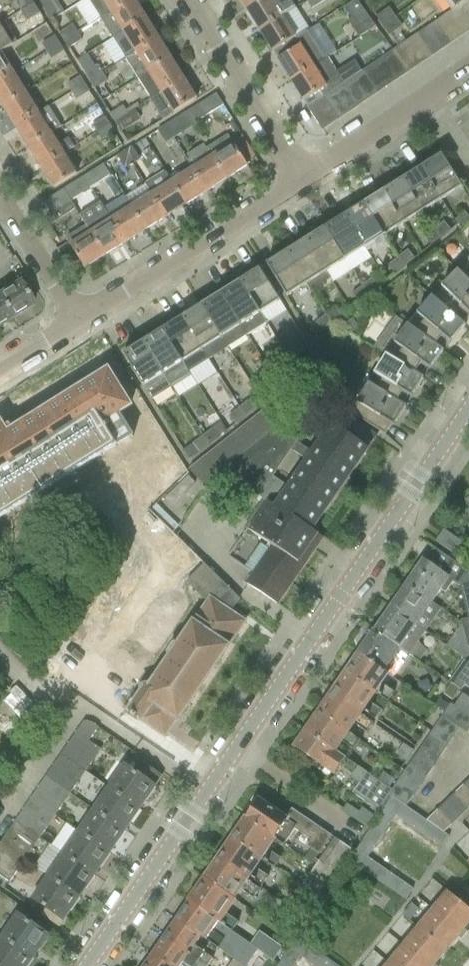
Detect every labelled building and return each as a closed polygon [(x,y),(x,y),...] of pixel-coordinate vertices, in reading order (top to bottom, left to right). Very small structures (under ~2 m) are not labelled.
[(16,4),(22,12),(34,4),(32,0),(22,0),(16,4)] [(38,1),(51,21),(65,13),(57,0),(40,0),(39,1),(38,1)] [(100,19),(131,0),(88,0),(100,19)] [(100,19),(113,39),(146,19),(134,0),(131,0),(100,19)] [(247,11),(265,0),(240,0),(247,11)] [(291,0),(265,0),(247,11),(259,31),(296,8),(291,0)] [(307,2),(311,9),(325,1),(324,0),(309,0),(307,2)] [(344,8),(363,35),(375,26),(357,0),(355,0),(344,8)] [(451,11),(452,12),(458,7),(467,0),(443,0),(451,11)] [(458,7),(468,24),(468,2),(467,0),(458,7)] [(34,4),(22,12),(28,21),(40,14),(34,4)] [(448,14),(462,35),(468,31),(468,24),(458,7),(452,12),(451,11),(448,14)] [(296,8),(259,31),(272,52),(309,29),(296,8)] [(390,9),(376,18),(383,28),(396,18),(390,9)] [(448,14),(438,21),(452,42),(462,35),(448,14)] [(396,18),(383,28),(389,37),(402,27),(396,18)] [(111,40),(103,46),(115,64),(123,59),(124,58),(125,60),(135,54),(158,39),(146,19),(113,39),(111,40)] [(438,21),(428,27),(442,49),(452,42),(438,21)] [(1,53),(18,42),(6,22),(0,25),(0,53),(1,53)] [(309,29),(272,52),(277,61),(290,81),(325,60),(328,58),(336,53),(318,23),(309,29)] [(72,26),(60,34),(64,41),(77,34),(72,26)] [(428,27),(418,34),(432,56),(442,49),(428,27)] [(77,34),(64,41),(69,49),(81,41),(77,34)] [(418,34),(408,41),(422,62),(432,56),(418,34)] [(54,36),(42,45),(47,52),(59,44),(54,36)] [(135,54),(125,60),(138,80),(148,74),(171,59),(158,39),(135,54)] [(422,62),(408,41),(398,48),(413,69),(422,62)] [(59,44),(47,52),(52,60),(64,52),(59,44)] [(393,50),(383,57),(398,79),(408,72),(393,50)] [(14,73),(1,53),(0,53),(0,82),(14,73)] [(398,79),(383,57),(373,63),(388,86),(398,79)] [(314,67),(290,81),(307,108),(320,99),(333,90),(343,83),(337,73),(328,58),(327,59),(325,60),(314,67)] [(148,74),(138,80),(151,100),(160,94),(184,79),(171,59),(148,74)] [(355,61),(337,73),(343,83),(353,77),(361,71),(355,61)] [(388,86),(373,63),(363,70),(378,92),(388,86)] [(85,75),(90,82),(102,74),(98,67),(85,75)] [(378,92),(363,70),(361,71),(353,77),(368,99),(378,92)] [(3,108),(27,93),(14,73),(0,82),(0,102),(3,108)] [(102,74),(90,82),(94,89),(107,81),(102,74)] [(79,76),(67,84),(72,93),(85,85),(79,76)] [(343,83),(343,84),(358,106),(368,99),(353,77),(343,83)] [(151,100),(150,100),(162,120),(163,121),(173,115),(180,111),(197,100),(184,79),(160,94),(151,100)] [(343,84),(333,90),(348,113),(358,106),(343,84)] [(85,85),(72,93),(77,100),(90,92),(85,85)] [(348,113),(333,90),(320,99),(336,121),(348,113)] [(3,108),(16,128),(39,113),(27,93),(3,108)] [(186,114),(193,125),(223,106),(216,95),(186,114)] [(307,108),(321,131),(336,121),(320,99),(307,108)] [(123,107),(110,115),(115,123),(127,115),(123,107)] [(39,113),(16,128),(29,148),(52,134),(61,128),(49,108),(39,113)] [(127,115),(115,123),(121,133),(134,125),(127,115)] [(105,117),(92,125),(98,133),(110,126),(105,117)] [(171,122),(165,126),(174,140),(180,135),(172,122),(171,122)] [(110,126),(98,133),(102,140),(114,133),(110,126)] [(165,126),(158,130),(167,144),(174,140),(165,126)] [(52,134),(29,148),(41,168),(65,154),(74,148),(69,139),(59,145),(52,134)] [(228,135),(207,148),(227,180),(248,167),(245,163),(255,156),(243,137),(233,143),(228,135)] [(205,145),(187,156),(189,160),(187,161),(193,170),(207,193),(227,180),(207,148),(206,147),(205,145)] [(132,148),(125,152),(133,164),(140,159),(132,148)] [(125,152),(118,157),(125,169),(133,164),(125,152)] [(65,154),(41,168),(54,189),(78,175),(65,154)] [(430,163),(422,167),(424,171),(425,171),(442,200),(462,187),(453,172),(442,155),(430,163)] [(104,165),(85,177),(92,190),(112,177),(104,165)] [(411,175),(403,180),(405,183),(423,212),(442,200),(425,171),(424,171),(422,167),(411,175)] [(193,170),(173,183),(187,206),(207,193),(193,170)] [(166,172),(146,185),(152,196),(167,218),(187,206),(173,183),(166,172)] [(85,177),(76,183),(83,195),(92,190),(85,177)] [(391,187),(383,192),(386,195),(404,224),(423,212),(405,183),(403,180),(391,187)] [(125,197),(132,208),(146,231),(167,218),(152,196),(146,185),(125,197)] [(64,190),(44,203),(51,214),(49,215),(48,216),(47,217),(46,218),(46,219),(45,219),(45,220),(44,221),(44,222),(44,223),(44,224),(44,225),(44,226),(45,227),(45,228),(46,229),(56,223),(76,210),(71,201),(64,190)] [(372,199),(364,204),(366,207),(384,236),(404,224),(386,195),(383,192),(372,199)] [(100,202),(80,215),(87,227),(89,230),(92,234),(106,256),(126,244),(112,221),(100,202)] [(353,211),(345,216),(347,219),(347,220),(365,248),(384,236),(366,207),(364,204),(353,211)] [(132,208),(112,221),(126,244),(146,231),(132,208)] [(462,228),(468,223),(468,215),(467,212),(456,221),(462,228)] [(333,223),(326,228),(328,231),(328,232),(346,260),(365,248),(347,220),(347,219),(345,216),(333,223)] [(445,221),(434,229),(441,238),(452,229),(445,221)] [(314,235),(306,240),(308,243),(309,244),(326,272),(346,260),(328,232),(328,231),(326,228),(314,235)] [(434,229),(424,238),(430,246),(441,238),(434,229)] [(77,233),(66,239),(67,240),(69,244),(71,247),(80,262),(85,269),(106,256),(92,234),(89,230),(82,235),(77,233)] [(295,247),(287,252),(307,284),(312,292),(331,280),(326,272),(309,244),(308,243),(306,240),(295,247)] [(408,250),(398,258),(404,266),(414,258),(408,250)] [(275,259),(267,265),(269,268),(279,285),(287,297),(307,284),(287,252),(275,259)] [(398,258),(387,266),(394,274),(404,266),(398,258)] [(458,271),(468,282),(468,261),(458,270),(458,271)] [(248,276),(240,281),(242,285),(243,285),(260,313),(280,301),(271,286),(260,269),(248,276)] [(432,297),(463,323),(467,319),(468,317),(468,282),(458,271),(432,297)] [(372,279),(362,286),(369,295),(378,287),(372,279)] [(221,293),(247,336),(265,325),(267,324),(260,313),(243,285),(242,285),(240,281),(221,293)] [(0,293),(0,301),(12,319),(33,306),(18,282),(0,293)] [(362,286),(352,295),(358,303),(369,295),(362,286)] [(209,301),(202,305),(204,309),(222,338),(228,348),(247,336),(221,293),(209,301)] [(408,325),(441,349),(441,348),(443,347),(448,340),(451,342),(457,335),(465,326),(463,323),(432,297),(408,325)] [(12,319),(0,301),(0,326),(12,319)] [(190,313),(182,318),(184,321),(185,322),(202,350),(209,360),(228,348),(222,338),(204,309),(202,305),(190,313)] [(336,307),(326,315),(332,323),(342,315),(336,307)] [(326,315),(316,323),(323,331),(332,323),(326,315)] [(171,325),(163,330),(165,333),(166,334),(190,372),(209,360),(202,350),(185,322),(184,321),(182,318),(171,325)] [(386,355),(421,376),(422,375),(427,367),(430,369),(436,361),(443,351),(441,349),(408,325),(386,355)] [(151,337),(144,342),(171,386),(191,374),(190,372),(166,334),(165,333),(163,330),(151,337)] [(285,352),(290,360),(310,349),(305,340),(285,352)] [(319,341),(311,348),(326,358),(331,349),(319,341)] [(144,342),(123,354),(152,401),(173,388),(171,386),(144,342)] [(374,375),(369,384),(378,390),(403,405),(409,396),(412,398),(417,389),(424,378),(421,376),(386,355),(375,374),(374,375)] [(133,436),(119,414),(130,407),(108,371),(34,418),(34,417),(19,427),(12,431),(9,427),(5,429),(1,423),(0,424),(0,519),(133,436)] [(286,373),(276,381),(283,390),(293,382),(286,373)] [(283,390),(276,381),(267,388),(274,397),(283,390)] [(369,384),(351,414),(368,424),(385,435),(391,424),(395,426),(400,418),(406,407),(403,405),(378,390),(369,384)] [(189,469),(207,492),(228,476),(259,498),(261,495),(269,501),(268,502),(266,500),(246,528),(273,547),(248,584),(260,593),(277,604),(314,550),(309,547),(318,534),(312,531),(376,438),(360,426),(341,413),(314,454),(297,442),(312,421),(291,407),(288,410),(279,398),(189,469)] [(249,401),(240,408),(246,417),(256,409),(249,401)] [(240,408),(229,416),(236,425),(246,417),(240,408)] [(220,423),(203,436),(210,445),(227,432),(220,423)] [(203,436),(193,444),(200,453),(210,445),(203,436)] [(436,542),(454,554),(462,542),(444,530),(436,542)] [(407,584),(434,602),(442,591),(446,594),(454,582),(461,588),(468,617),(468,572),(434,548),(428,557),(431,559),(429,563),(424,560),(407,584)] [(151,685),(141,687),(142,692),(128,712),(133,716),(132,717),(135,720),(136,718),(141,722),(142,721),(164,736),(176,719),(178,721),(245,623),(231,613),(240,600),(204,564),(186,582),(207,603),(178,646),(177,645),(173,645),(168,653),(168,656),(170,657),(151,685)] [(407,584),(391,607),(427,632),(442,610),(433,604),(434,602),(407,584)] [(391,607),(375,631),(421,662),(428,652),(420,642),(427,632),(391,607)] [(446,647),(468,662),(468,619),(462,620),(464,626),(460,627),(446,647)] [(361,651),(360,654),(386,671),(398,653),(401,649),(375,631),(367,642),(366,641),(360,650),(361,651)] [(351,666),(347,672),(376,692),(382,696),(388,701),(394,693),(383,685),(389,676),(385,672),(386,671),(360,654),(357,657),(354,657),(350,663),(351,666)] [(462,691),(464,692),(468,685),(468,663),(465,661),(451,682),(453,683),(453,684),(462,691)] [(338,686),(333,693),(360,711),(362,713),(363,711),(376,719),(382,710),(376,706),(379,700),(381,698),(382,696),(376,692),(347,672),(345,676),(342,675),(337,682),(338,686)] [(462,691),(453,684),(445,695),(454,702),(462,691)] [(321,711),(319,713),(348,733),(354,724),(367,733),(374,723),(361,714),(362,713),(360,711),(333,693),(326,702),(323,702),(319,708),(321,711)] [(454,707),(468,717),(468,698),(463,694),(454,707)] [(459,729),(467,734),(468,731),(468,717),(454,707),(450,704),(442,717),(459,729)] [(308,729),(306,731),(336,751),(342,742),(355,751),(361,742),(348,733),(319,713),(314,720),(311,720),(307,726),(308,729)] [(442,717),(435,727),(453,739),(459,729),(442,717)] [(85,722),(61,756),(79,769),(86,773),(91,766),(93,763),(86,758),(95,745),(90,742),(99,728),(92,723),(85,722)] [(435,727),(428,736),(446,749),(453,739),(435,727)] [(377,811),(388,795),(392,790),(390,788),(378,780),(336,751),(306,731),(304,735),(301,733),(295,743),(297,745),(295,748),(335,776),(341,767),(353,776),(351,779),(360,784),(353,794),(377,811)] [(428,736),(422,746),(439,758),(446,749),(428,736)] [(422,746),(415,756),(433,768),(439,758),(422,746)] [(52,769),(46,779),(64,791),(71,795),(77,786),(70,781),(79,769),(61,756),(52,769)] [(415,756),(408,766),(426,778),(433,768),(415,756)] [(124,766),(109,789),(140,810),(146,801),(144,800),(152,787),(154,789),(155,788),(153,786),(160,777),(143,765),(137,775),(124,766)] [(408,766),(402,775),(419,787),(426,778),(408,766)] [(383,772),(378,780),(390,788),(395,780),(383,772)] [(402,775),(395,785),(413,797),(419,787),(402,775)] [(37,791),(31,801),(49,813),(55,818),(62,808),(55,804),(64,791),(46,779),(37,791)] [(392,790),(388,795),(406,807),(413,797),(395,785),(392,790)] [(455,793),(468,808),(468,791),(463,785),(455,793)] [(109,789),(93,811),(125,832),(131,823),(129,822),(137,810),(139,811),(140,810),(109,789)] [(446,802),(461,817),(468,809),(468,808),(455,793),(446,802)] [(377,811),(373,816),(378,819),(377,820),(389,827),(396,816),(442,847),(449,837),(444,833),(426,821),(406,807),(388,795),(377,811)] [(22,813),(15,823),(34,835),(40,840),(47,830),(40,826),(49,813),(31,801),(22,813)] [(252,811),(246,819),(275,839),(284,845),(295,829),(311,840),(307,846),(311,849),(319,854),(331,836),(292,810),(286,819),(285,819),(285,816),(279,812),(276,813),(259,801),(257,803),(254,803),(250,809),(252,811)] [(446,802),(438,810),(453,825),(461,817),(446,802)] [(453,825),(438,810),(426,821),(444,833),(453,825)] [(93,811),(78,833),(109,855),(116,845),(114,844),(122,832),(124,833),(125,832),(93,811)] [(238,830),(233,839),(262,858),(275,868),(281,859),(268,850),(275,839),(246,819),(244,822),(241,822),(237,828),(238,830)] [(7,836),(0,845),(25,862),(32,853),(25,848),(34,835),(15,823),(7,836)] [(373,826),(349,862),(406,900),(408,897),(413,889),(368,858),(385,833),(373,826)] [(78,833),(63,855),(94,877),(100,868),(98,866),(107,854),(109,855),(78,833)] [(334,838),(318,862),(324,865),(335,872),(351,849),(350,849),(346,846),(339,842),(334,838)] [(220,857),(219,859),(248,879),(249,877),(262,886),(269,877),(255,868),(256,867),(259,862),(261,859),(262,858),(233,839),(231,842),(228,841),(224,847),(225,850),(220,857)] [(11,883),(25,862),(0,845),(0,876),(11,883)] [(311,849),(304,860),(312,865),(319,854),(311,849)] [(63,855),(48,877),(79,899),(85,890),(83,889),(92,876),(94,877),(63,855)] [(254,899),(260,890),(247,881),(248,879),(219,859),(212,868),(210,868),(206,874),(207,877),(205,879),(234,899),(240,890),(254,899)] [(318,862),(302,886),(308,890),(318,897),(335,872),(324,865),(318,862)] [(79,899),(48,877),(32,900),(64,921),(70,912),(68,911),(77,898),(79,900),(79,899)] [(232,903),(231,903),(234,899),(205,879),(203,883),(201,885),(199,884),(193,892),(194,895),(189,903),(232,932),(239,922),(226,913),(232,903)] [(308,890),(294,911),(304,918),(318,897),(308,890)] [(418,926),(447,950),(458,938),(461,940),(467,932),(464,930),(468,924),(468,909),(447,891),(418,926)] [(232,932),(189,903),(176,922),(201,939),(202,938),(234,960),(243,965),(248,965),(258,950),(232,932)] [(294,912),(288,920),(283,916),(275,927),(290,938),(303,918),(294,912)] [(17,915),(2,937),(33,959),(39,950),(37,949),(46,936),(48,938),(49,937),(17,915)] [(165,938),(205,965),(209,965),(213,960),(195,947),(201,939),(176,922),(165,938)] [(389,962),(394,965),(436,965),(435,965),(447,950),(418,926),(389,962)] [(0,940),(0,965),(25,965),(30,959),(32,960),(33,959),(2,937),(0,940)] [(165,938),(153,955),(169,965),(205,965),(165,938)] [(255,948),(268,956),(274,946),(262,938),(255,948)] [(277,965),(294,965),(300,956),(308,945),(297,938),(277,965)] [(307,961),(314,965),(338,965),(314,950),(307,961)] [(153,955),(146,965),(169,965),(153,955)]
